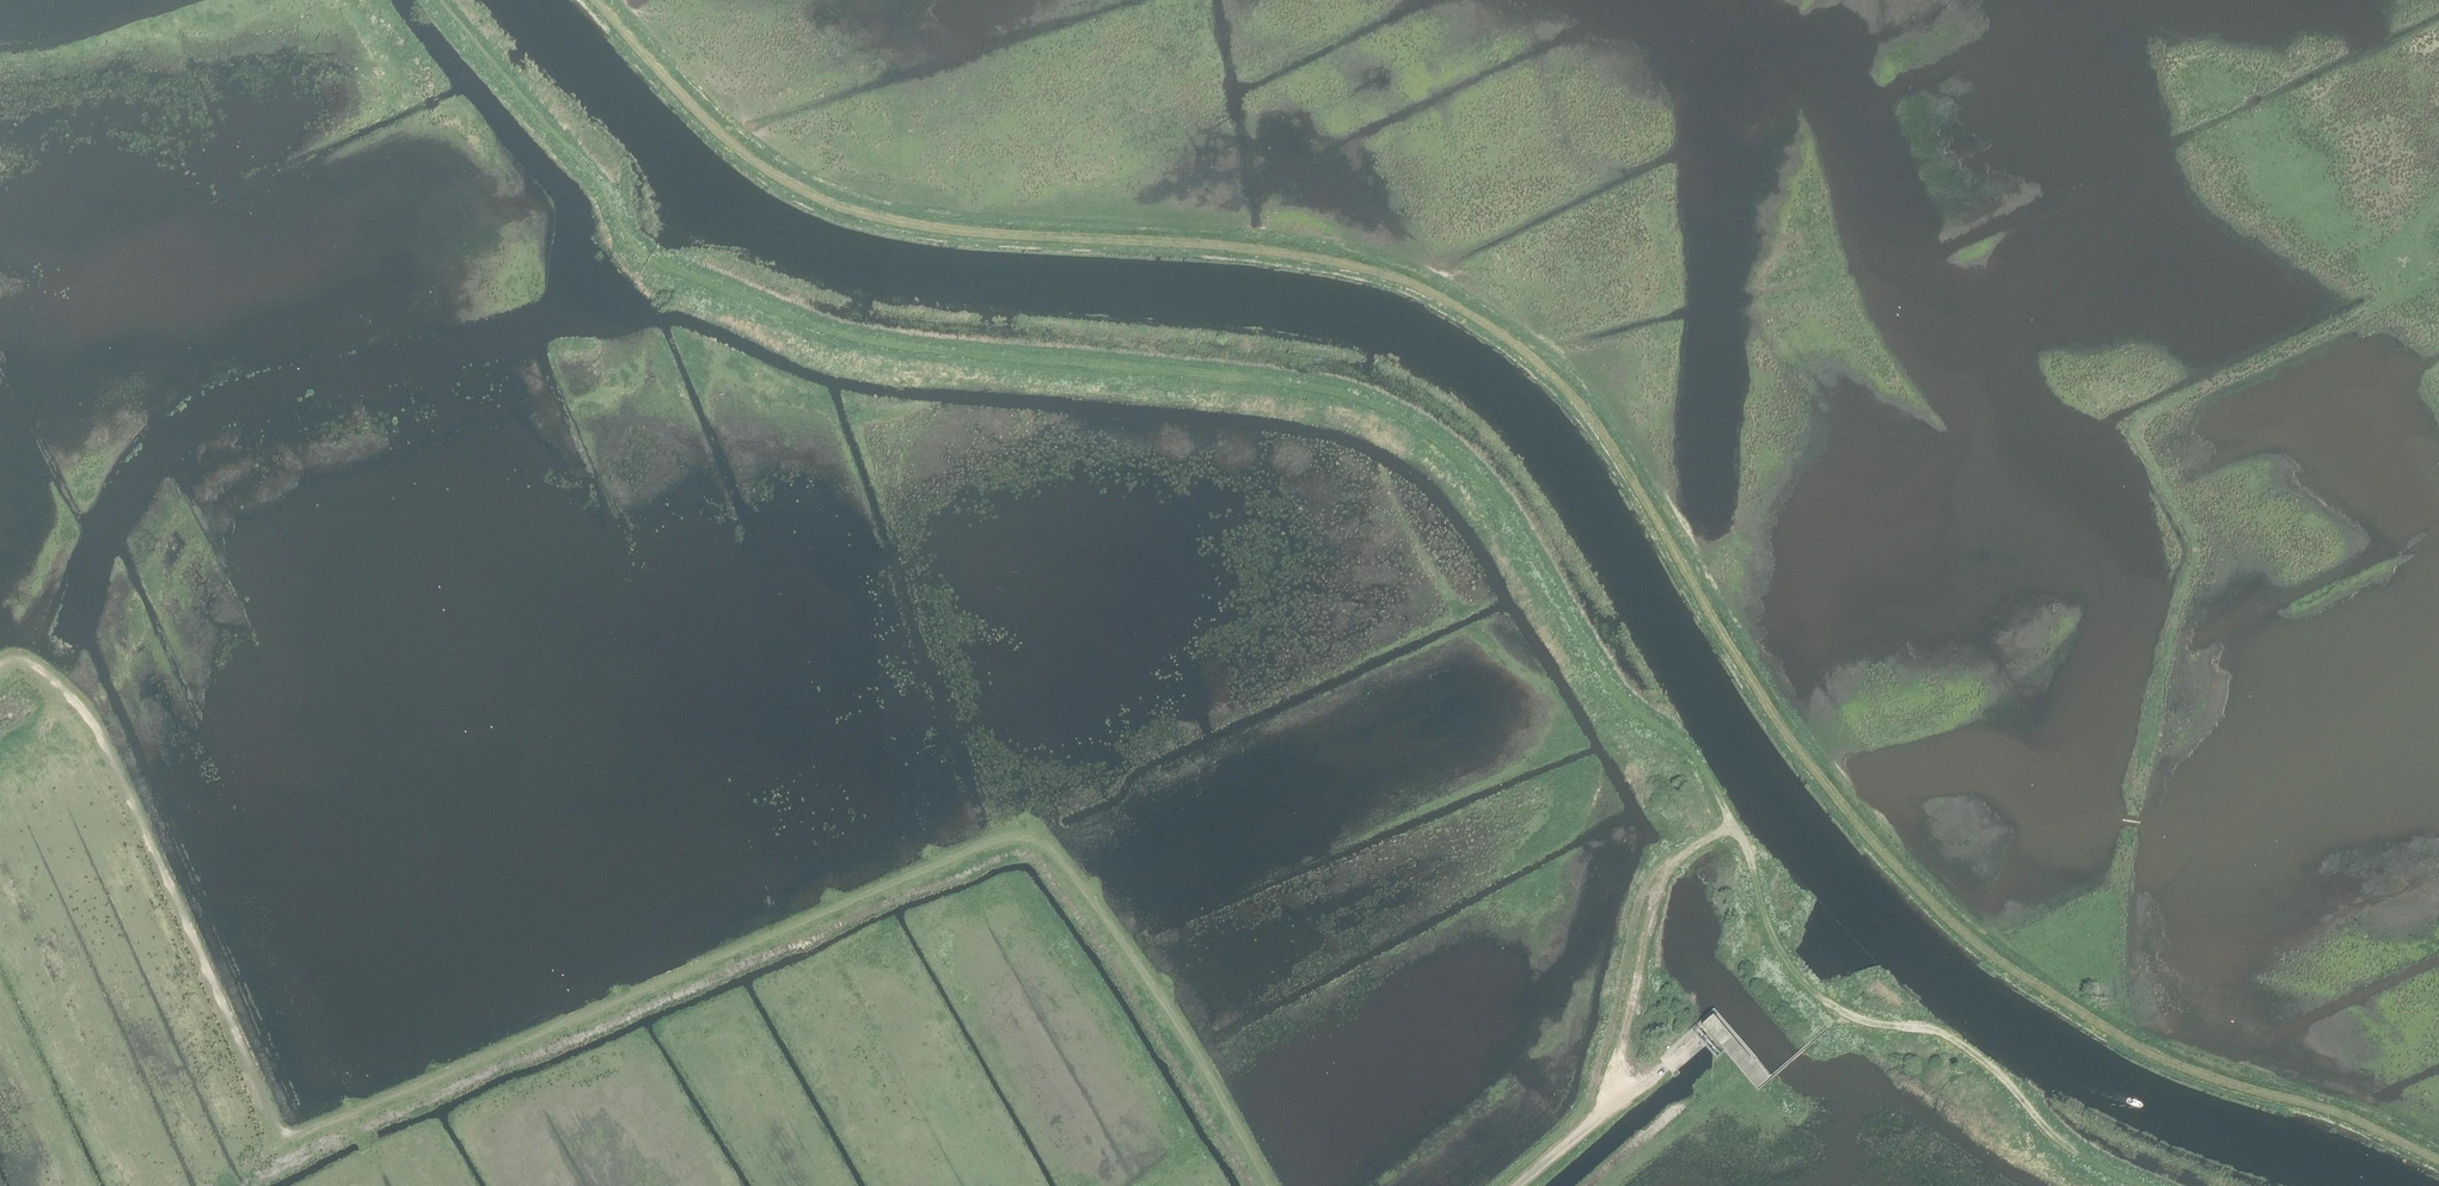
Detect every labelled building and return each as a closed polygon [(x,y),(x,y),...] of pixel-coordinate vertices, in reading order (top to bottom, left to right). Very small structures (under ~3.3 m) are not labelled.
[(1732,1036),(1715,1016),(1703,1026),(1713,1039),(1720,1047),(1732,1036)]
